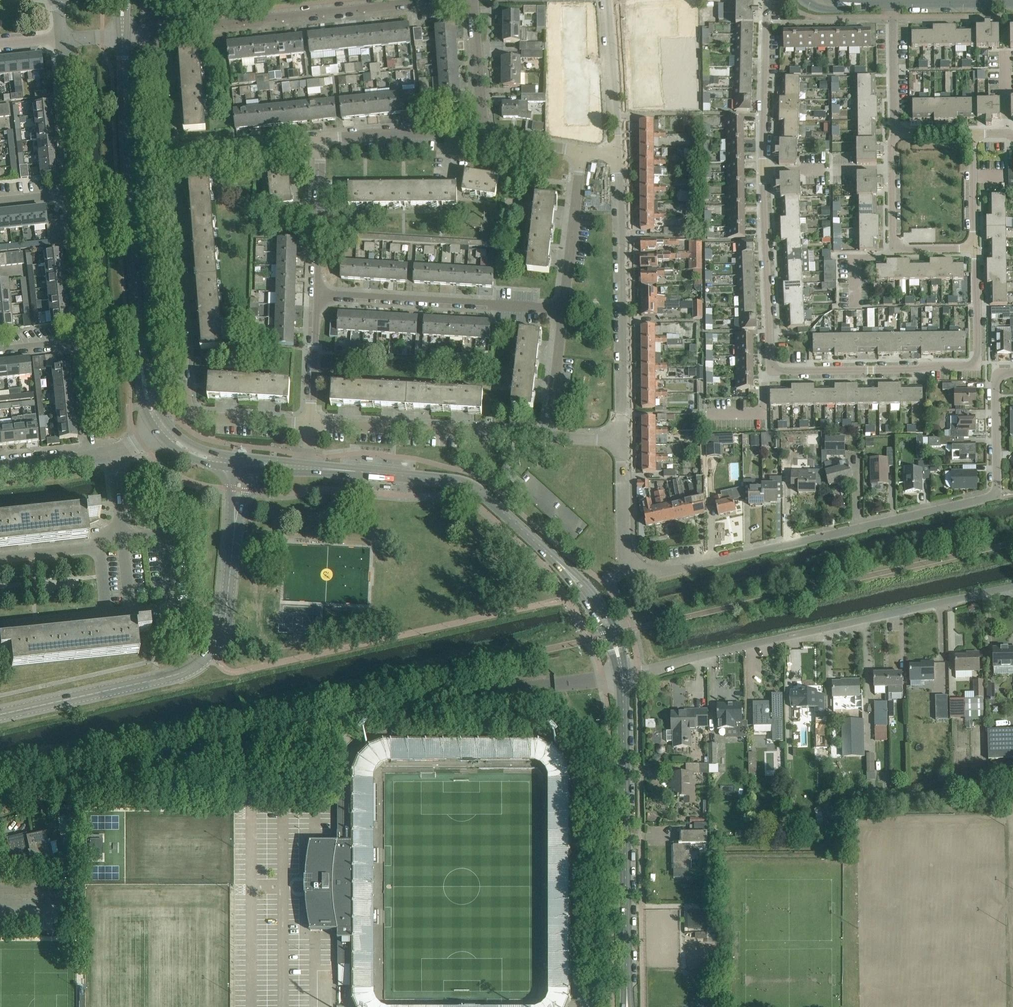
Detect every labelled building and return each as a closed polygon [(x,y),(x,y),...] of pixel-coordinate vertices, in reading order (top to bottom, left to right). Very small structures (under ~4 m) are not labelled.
[(736,24),(737,24),(754,25),(754,23),(754,16),(753,16),(753,10),(754,10),(754,2),(748,2),(748,0),(740,0),(740,2),(737,1),(736,24)] [(582,6),(564,6),(564,17),(582,17),(582,6)] [(637,15),(629,15),(630,36),(633,36),(634,45),(631,45),(631,53),(636,53),(637,67),(632,68),(633,82),(638,82),(638,96),(634,96),(634,105),(660,104),(656,38),(652,39),(651,35),(676,33),(674,13),(667,13),(667,8),(651,9),(651,14),(646,15),(645,10),(637,10),(637,15)] [(504,28),(523,28),(523,18),(520,18),(520,14),(504,14),(504,28)] [(582,17),(564,17),(564,26),(583,26),(582,17)] [(409,24),(397,25),(399,45),(411,44),(409,24)] [(754,25),(737,24),(736,35),(753,35),(754,25)] [(397,25),(384,27),(386,46),(399,45),(397,25)] [(437,40),(456,38),(455,25),(436,27),(437,40)] [(583,26),(564,26),(564,36),(583,36),(583,26)] [(386,46),(384,27),(372,28),(374,47),(386,46)] [(945,47),(944,27),(933,27),(933,30),(934,47),(945,47)] [(956,27),(944,27),(945,47),(955,46),(955,29),(956,29),(956,27)] [(374,47),(372,28),(359,29),(361,49),(374,47)] [(414,28),(414,38),(415,47),(423,46),(422,28),(414,28)] [(527,28),(523,28),(504,28),(504,42),(520,42),(520,40),(527,40),(527,28)] [(990,28),(990,29),(986,29),(986,28),(976,28),(976,29),(977,29),(977,46),(977,48),(988,48),(999,48),(999,28),(990,28)] [(361,49),(359,29),(347,30),(349,50),(361,49)] [(966,29),(956,29),(955,29),(955,46),(966,46),(966,29)] [(977,29),(976,29),(966,29),(966,46),(977,46),(977,29)] [(347,30),(334,32),(336,51),(349,50),(347,30)] [(860,30),(849,31),(849,47),(860,47),(860,30)] [(860,30),(860,47),(871,47),(871,30),(860,30)] [(923,47),(923,30),(912,30),(912,47),(923,47)] [(933,30),(923,30),(923,47),(934,47),(933,30)] [(795,48),(795,31),(784,31),(784,48),(795,48)] [(806,48),(806,31),(795,31),(795,48),(806,48)] [(817,48),(816,31),(806,31),(806,48),(817,48)] [(827,31),(816,31),(817,48),(828,48),(827,31)] [(838,31),(827,31),(828,48),(838,48),(838,31)] [(849,31),(838,31),(838,48),(849,47),(849,31)] [(334,32),(322,33),(323,52),(336,51),(334,32)] [(323,52),(322,33),(309,34),(311,54),(323,52)] [(303,35),(290,36),(292,56),(305,54),(303,35)] [(753,35),(736,35),(736,46),(753,46),(753,35)] [(292,56),(290,36),(278,37),(280,57),(292,56)] [(583,36),(564,36),(564,45),(583,45),(583,36)] [(278,37),(266,39),(268,58),(280,57),(278,37)] [(457,51),(456,38),(437,40),(438,52),(457,51)] [(268,58),(266,39),(253,40),(255,59),(268,58)] [(253,40),(241,41),(243,61),(255,59),(253,40)] [(243,61),(241,41),(228,43),(230,62),(243,61)] [(583,45),(564,45),(564,55),(583,55),(583,45)] [(753,46),(736,46),(736,57),(753,57),(753,46)] [(203,90),(200,51),(200,49),(179,51),(179,52),(181,51),(184,91),(203,90)] [(536,50),(522,50),(522,58),(543,58),(543,50),(536,50)] [(457,51),(438,52),(439,64),(458,63),(457,51)] [(30,72),(32,72),(39,71),(40,80),(45,79),(44,70),(42,70),(41,55),(29,56),(30,72)] [(583,55),(564,55),(564,65),(585,64),(583,64),(583,55)] [(30,72),(29,56),(16,57),(18,73),(20,73),(28,72),(29,80),(33,80),(32,72),(30,72)] [(16,57),(5,59),(6,75),(8,75),(13,74),(15,87),(22,86),(21,81),(20,73),(18,73),(16,57)] [(753,57),(736,57),(736,67),(753,68),(753,57)] [(504,72),(520,72),(520,58),(504,58),(504,72)] [(5,59),(0,59),(0,75),(3,75),(4,83),(9,82),(8,75),(6,75),(5,59)] [(459,75),(458,63),(439,64),(440,77),(459,75)] [(585,64),(564,65),(566,65),(566,74),(585,74),(585,64)] [(325,75),(324,67),(319,67),(319,69),(312,70),(313,76),(325,75)] [(753,68),(736,67),(735,78),(752,79),(753,68)] [(269,75),(270,81),(281,80),(280,72),(269,73),(269,75)] [(520,72),(504,72),(504,86),(520,86),(520,72)] [(255,74),(244,75),(245,83),(256,82),(255,74)] [(585,74),(566,74),(566,84),(585,84),(585,74)] [(459,75),(440,77),(441,89),(460,88),(459,75)] [(332,77),(320,79),(321,87),(332,86),(332,77)] [(783,77),(782,88),(807,89),(807,85),(800,85),(800,78),(783,77)] [(858,88),(875,87),(875,77),(858,77),(858,88)] [(752,79),(735,78),(735,89),(752,89),(752,79)] [(307,80),(308,87),(308,89),(321,88),(321,87),(320,79),(307,80)] [(308,87),(307,80),(295,81),(296,91),(300,90),(300,88),(308,87)] [(585,84),(566,84),(566,93),(585,93),(585,84)] [(875,98),(875,87),(858,88),(858,98),(875,98)] [(461,101),(460,88),(441,89),(441,102),(461,101)] [(782,88),(782,99),(799,100),(799,93),(807,94),(807,89),(782,88)] [(752,89),(735,89),(735,100),(752,100),(752,89)] [(203,90),(184,91),(187,124),(187,131),(185,131),(206,130),(203,90)] [(416,92),(403,93),(405,113),(418,111),(416,92)] [(10,94),(11,101),(23,100),(22,93),(10,94)] [(405,113),(403,93),(391,94),(393,114),(405,113)] [(585,93),(566,93),(566,103),(585,103),(585,93)] [(935,118),(934,118),(934,120),(946,120),(945,93),(941,94),(941,100),(934,100),(935,118)] [(950,93),(945,93),(946,120),(957,120),(957,118),(956,118),(956,100),(950,100),(950,93)] [(963,100),(956,100),(956,118),(957,118),(967,118),(967,93),(963,93),(963,100)] [(978,117),(978,100),(972,100),(971,93),(967,93),(967,118),(977,117),(978,117)] [(391,94),(378,96),(380,115),(393,114),(391,94)] [(536,94),(522,94),(522,102),(529,102),(546,102),(546,96),(546,94),(536,94)] [(924,118),(923,94),(920,94),(920,101),(913,101),(913,118),(924,118)] [(928,94),(923,94),(924,118),(934,118),(935,118),(934,100),(928,100),(928,94)] [(380,115),(378,96),(366,97),(368,116),(380,115)] [(368,116),(366,97),(353,98),(355,118),(368,116)] [(355,118),(353,98),(341,100),(343,119),(355,118)] [(877,98),(875,98),(858,98),(858,109),(878,109),(877,98)] [(782,99),(780,99),(780,110),(806,111),(806,106),(799,106),(799,100),(782,99)] [(322,102),(324,121),(337,119),(335,100),(322,102)] [(752,100),(735,100),(735,111),(751,111),(752,100)] [(978,117),(977,117),(977,119),(987,118),(987,117),(991,117),(991,118),(1000,118),(1000,101),(989,101),(979,101),(979,100),(978,100),(978,117)] [(34,116),(52,114),(51,102),(33,104),(34,116)] [(324,121),(322,102),(310,103),(312,122),(324,121)] [(522,102),(519,102),(519,104),(519,105),(519,110),(529,111),(529,102),(522,102)] [(312,122),(310,103),(297,104),(299,123),(312,122)] [(585,103),(566,103),(566,113),(585,112),(585,103)] [(299,123),(297,104),(285,105),(287,125),(299,123)] [(530,119),(531,112),(529,111),(519,110),(519,105),(519,104),(504,104),(504,118),(519,118),(530,119)] [(285,105),(272,107),(274,126),(287,125),(285,105)] [(272,107),(260,108),(262,127),(274,126),(272,107)] [(262,127),(260,108),(247,109),(249,128),(262,127)] [(249,128),(247,109),(235,110),(237,130),(249,128)] [(878,109),(858,109),(858,120),(878,120),(878,109)] [(806,111),(780,110),(779,122),(782,122),(782,121),(799,121),(799,115),(806,115),(806,111)] [(585,112),(566,113),(566,123),(585,123),(585,112)] [(52,114),(34,116),(35,128),(54,126),(52,114)] [(727,129),(744,129),(743,118),(727,118),(727,129)] [(878,121),(878,120),(858,120),(858,131),(875,130),(875,121),(878,121)] [(641,135),(666,135),(666,132),(659,132),(659,121),(641,121),(641,135)] [(782,121),(782,122),(781,132),(806,132),(806,128),(799,128),(799,121),(782,121)] [(35,128),(36,134),(30,135),(30,141),(32,140),(55,138),(54,126),(35,128)] [(744,140),(744,129),(727,129),(727,140),(744,140)] [(876,141),(875,130),(858,131),(858,141),(876,141)] [(781,132),(781,142),(797,143),(798,143),(798,136),(805,137),(806,132),(781,132)] [(666,135),(641,135),(641,148),(654,148),(654,137),(666,137),(666,135)] [(56,150),(55,138),(32,140),(34,153),(38,152),(56,150)] [(744,140),(727,140),(727,151),(744,151),(744,140)] [(876,141),(858,141),(857,141),(857,164),(877,164),(877,155),(876,155),(875,150),(877,150),(877,141),(876,141)] [(781,142),(780,142),(780,151),(781,151),(781,156),(780,156),(779,164),(797,165),(797,143),(781,142)] [(654,159),(654,148),(641,148),(641,162),(666,162),(666,159),(654,159)] [(56,150),(38,152),(39,164),(57,162),(56,150)] [(744,162),(744,151),(727,151),(727,162),(744,162)] [(59,174),(57,162),(39,164),(40,176),(59,174)] [(666,162),(641,162),(641,175),(654,175),(662,175),(662,167),(655,167),(655,164),(666,164),(666,162)] [(744,162),(727,162),(727,173),(744,173),(744,162)] [(28,165),(25,166),(20,166),(21,178),(29,177),(28,165)] [(496,197),(499,176),(498,175),(498,178),(467,173),(467,171),(466,170),(463,192),(496,197)] [(264,234),(287,234),(288,205),(294,205),(294,204),(292,204),(289,173),(291,172),(270,174),(273,207),(283,206),(282,229),(264,228),(264,234)] [(744,173),(727,173),(728,184),(744,183),(744,173)] [(876,196),(876,197),(877,197),(877,188),(876,188),(876,183),(877,183),(877,174),(857,174),(857,197),(859,197),(859,196),(876,196)] [(654,186),(654,175),(641,175),(641,188),(666,188),(666,186),(654,186)] [(782,198),(801,197),(800,175),(780,176),(780,185),(782,185),(782,189),(781,189),(781,199),(782,198)] [(191,178),(193,208),(193,212),(212,210),(210,176),(188,177),(189,178),(191,178)] [(676,176),(676,185),(687,184),(687,176),(676,176)] [(421,186),(421,205),(457,205),(457,183),(456,183),(456,185),(421,186)] [(744,183),(728,184),(728,195),(745,194),(744,183)] [(349,184),(349,206),(385,205),(385,186),(350,186),(350,184),(349,184)] [(385,186),(385,205),(421,205),(421,186),(385,186)] [(666,188),(641,188),(641,202),(654,202),(654,191),(666,191),(666,188)] [(688,191),(677,191),(677,201),(688,201),(688,191)] [(745,205),(745,194),(728,195),(728,206),(745,205)] [(537,196),(535,209),(533,233),(551,235),(556,199),(558,199),(558,198),(537,196)] [(876,207),(876,197),(876,196),(859,196),(859,197),(859,207),(876,207)] [(989,207),(1006,207),(1006,196),(989,196),(989,207)] [(801,198),(801,197),(782,198),(783,209),(807,207),(807,203),(799,203),(799,198),(801,198)] [(654,202),(641,202),(641,216),(666,215),(666,213),(658,213),(658,202),(654,202)] [(745,216),(745,205),(728,206),(728,216),(745,216)] [(46,222),(45,215),(44,207),(32,208),(34,226),(46,225),(46,222)] [(807,207),(783,209),(783,219),(800,219),(800,212),(807,212),(807,207)] [(830,207),(822,207),(822,216),(830,215),(830,207)] [(877,217),(876,207),(859,207),(859,218),(877,218),(877,217)] [(1006,218),(1006,207),(989,207),(989,217),(989,218),(1006,218)] [(32,208),(20,210),(22,228),(34,226),(32,208)] [(20,210),(8,211),(10,229),(22,228),(20,210)] [(212,210),(193,212),(196,246),(215,245),(212,210)] [(8,211),(0,212),(0,230),(10,229),(8,211)] [(344,238),(498,247),(501,211),(495,211),(493,242),(344,233),(344,238)] [(57,214),(45,215),(46,222),(58,221),(57,214)] [(666,218),(666,215),(641,216),(641,229),(655,229),(655,218),(666,218)] [(745,216),(728,216),(728,227),(745,227),(745,216)] [(877,218),(859,218),(860,229),(879,229),(879,217),(877,217),(877,218)] [(989,218),(989,217),(986,217),(987,229),(1006,229),(1006,218),(989,218)] [(783,219),(781,219),(781,230),(808,229),(808,225),(800,225),(800,219),(783,219)] [(745,238),(745,227),(728,227),(728,238),(745,238)] [(808,229),(781,230),(782,242),(784,242),(784,241),(801,240),(801,234),(808,233),(815,233),(815,229),(808,229)] [(879,240),(879,229),(860,229),(860,240),(877,240),(879,240)] [(1006,239),(1006,229),(987,229),(987,240),(989,240),(1006,239)] [(551,235),(533,233),(528,271),(549,273),(547,272),(551,235)] [(297,240),(279,239),(271,239),(271,245),(279,246),(278,252),(297,253),(297,240)] [(701,239),(688,239),(689,247),(699,247),(701,247),(701,239)] [(1006,250),(1006,239),(989,240),(989,251),(1006,250)] [(670,240),(641,240),(641,251),(651,251),(657,251),(657,246),(670,245),(670,240)] [(801,246),(801,240),(784,241),(784,242),(784,252),(809,251),(808,246),(801,246)] [(877,251),(877,240),(860,240),(860,251),(877,251)] [(738,253),(754,253),(754,242),(737,242),(738,253)] [(215,245),(196,246),(199,280),(218,279),(215,245)] [(44,264),(63,262),(61,250),(43,252),(44,264)] [(1006,250),(989,251),(989,261),(1007,261),(1006,250)] [(809,251),(784,252),(785,263),(809,261),(809,251)] [(297,253),(278,252),(278,265),(297,266),(297,253)] [(671,253),(667,254),(657,254),(657,256),(641,256),(641,267),(657,267),(657,262),(671,262),(671,253)] [(754,253),(738,253),(738,264),(755,263),(754,253)] [(692,269),(703,269),(703,257),(692,257),(692,269)] [(942,280),(942,260),(930,260),(930,263),(931,263),(931,280),(942,280)] [(953,260),(942,260),(942,280),(953,280),(952,262),(953,262),(953,260)] [(355,279),(356,262),(343,261),(342,278),(355,279)] [(810,272),(809,261),(785,263),(785,273),(810,272)] [(831,261),(824,261),(824,272),(827,272),(834,271),(836,271),(836,265),(836,261),(831,261)] [(898,280),(898,261),(887,261),(887,263),(887,281),(898,280)] [(909,263),(910,263),(910,261),(898,261),(898,280),(909,280),(909,263)] [(989,261),(987,261),(987,272),(1007,272),(1007,261),(989,261)] [(64,274),(63,262),(44,264),(46,276),(64,274)] [(369,263),(356,262),(355,279),(368,280),(369,263)] [(964,262),(953,262),(952,262),(953,280),(964,279),(964,262)] [(382,264),(369,263),(368,280),(381,281),(382,264)] [(755,274),(755,263),(738,264),(738,275),(755,274)] [(887,263),(876,264),(877,281),(887,281),(887,263)] [(920,263),(910,263),(909,263),(909,280),(920,280),(920,263)] [(930,263),(920,263),(920,280),(931,280),(931,263),(930,263)] [(382,264),(381,281),(394,281),(395,264),(382,264)] [(408,265),(395,264),(394,281),(407,282),(408,265)] [(278,265),(278,279),(296,279),(297,266),(278,265)] [(428,283),(429,267),(415,266),(414,283),(428,283)] [(429,267),(428,283),(441,284),(442,268),(429,267)] [(455,269),(442,268),(441,284),(454,285),(455,269)] [(455,269),(454,285),(467,286),(468,269),(455,269)] [(468,269),(467,286),(480,287),(481,270),(468,269)] [(481,270),(480,287),(493,287),(494,271),(481,270)] [(674,270),(665,270),(648,270),(648,272),(642,272),(642,284),(658,284),(658,277),(674,277),(674,270)] [(827,272),(824,272),(825,279),(825,283),(828,282),(831,282),(837,282),(836,271),(834,271),(827,272)] [(810,272),(785,273),(786,284),(803,283),(803,277),(810,277),(810,272)] [(1007,283),(1007,272),(987,272),(987,284),(990,284),(990,283),(1007,283)] [(64,274),(46,276),(47,288),(65,286),(64,274)] [(755,274),(738,275),(739,286),(756,285),(755,274)] [(218,279),(199,280),(201,315),(220,313),(218,279)] [(278,279),(277,292),(296,292),(296,279),(278,279)] [(9,292),(8,280),(0,281),(0,293),(9,292)] [(786,284),(784,284),(784,295),(811,294),(810,289),(803,290),(803,283),(786,284)] [(1007,294),(1007,283),(990,283),(990,284),(990,294),(1007,294)] [(756,285),(739,286),(739,297),(756,296),(756,285)] [(66,298),(65,286),(47,288),(48,300),(66,298)] [(680,297),(666,297),(666,296),(657,296),(657,290),(642,290),(642,303),(680,302),(680,297)] [(0,293),(0,305),(10,304),(9,292),(0,293)] [(296,292),(277,292),(277,305),(295,305),(296,292)] [(811,294),(784,295),(785,307),(787,307),(787,306),(804,305),(804,299),(811,298),(811,294)] [(1007,305),(1007,294),(990,294),(990,305),(1007,305)] [(757,307),(756,296),(739,297),(740,308),(757,307)] [(66,298),(48,300),(49,312),(68,310),(66,298)] [(701,317),(701,301),(693,301),(693,317),(701,317)] [(680,302),(642,303),(642,315),(663,315),(663,308),(680,308),(680,302)] [(10,304),(0,305),(0,317),(12,316),(10,304)] [(277,305),(276,318),(295,318),(295,305),(277,305)] [(804,311),(804,305),(787,306),(787,307),(787,317),(812,315),(811,311),(804,311)] [(757,307),(740,308),(740,319),(757,318),(757,307)] [(893,308),(889,308),(889,316),(893,316),(893,314),(900,314),(900,309),(893,309),(893,308)] [(68,310),(49,312),(51,324),(69,322),(68,310)] [(351,332),(352,313),(339,312),(339,322),(331,321),(330,337),(339,337),(339,331),(351,332)] [(220,313),(201,315),(204,348),(202,349),(223,348),(220,313)] [(352,313),(351,332),(364,332),(366,314),(352,313)] [(379,315),(366,314),(364,332),(378,333),(379,315)] [(379,315),(378,333),(391,334),(392,316),(379,315)] [(812,315),(787,317),(788,328),(799,327),(799,333),(810,332),(809,327),(805,327),(805,320),(812,320),(812,315)] [(0,317),(0,329),(13,328),(12,316),(0,317)] [(392,316),(391,334),(404,335),(405,316),(392,316)] [(418,317),(405,316),(404,335),(417,335),(418,317)] [(437,337),(438,318),(425,317),(424,336),(437,337)] [(295,318),(276,318),(276,331),(295,332),(295,318)] [(438,318),(437,337),(450,337),(452,319),(438,318)] [(758,329),(757,318),(740,319),(741,330),(758,329)] [(465,320),(452,319),(450,337),(464,338),(465,320)] [(478,320),(465,320),(464,338),(477,339),(478,320)] [(478,320),(477,339),(490,340),(491,321),(478,320)] [(835,353),(835,355),(846,355),(846,325),(842,325),(842,336),(835,336),(835,353)] [(850,325),(846,325),(846,355),(858,355),(858,352),(857,352),(857,335),(851,335),(850,325)] [(668,339),(668,337),(656,337),(656,326),(642,326),(642,339),(668,339)] [(922,352),(921,352),(921,354),(933,354),(933,327),(928,327),(929,335),(922,335),(922,352)] [(944,351),(944,334),(937,334),(937,327),(933,327),(933,354),(944,354),(944,351)] [(950,334),(944,334),(944,351),(955,351),(955,327),(950,327),(950,334)] [(955,327),(955,351),(966,351),(966,334),(959,334),(959,327),(955,327)] [(863,335),(857,335),(857,352),(858,352),(868,352),(868,328),(863,328),(863,335)] [(879,352),(879,335),(872,335),(872,328),(868,328),(868,352),(878,352),(879,352)] [(885,335),(879,335),(879,352),(878,352),(878,355),(890,354),(889,328),(885,328),(885,335)] [(900,352),(900,335),(894,335),(894,328),(889,328),(890,354),(901,354),(901,352),(900,352)] [(907,335),(900,335),(900,352),(901,352),(911,352),(911,328),(907,328),(907,335)] [(916,328),(911,328),(911,352),(921,352),(922,352),(922,335),(916,335),(916,328)] [(824,353),(824,329),(820,329),(820,336),(813,336),(813,353),(824,353)] [(829,329),(824,329),(824,353),(835,353),(835,336),(829,336),(829,329)] [(261,331),(254,330),(253,345),(261,345),(261,331)] [(295,332),(276,331),(276,344),(294,345),(295,332)] [(540,334),(542,334),(542,333),(521,331),(517,368),(536,371),(540,334)] [(736,345),(753,345),(753,334),(736,334),(736,345)] [(1010,334),(997,334),(997,342),(997,353),(1011,353),(1011,342),(1010,334)] [(675,345),(675,339),(673,339),(668,339),(642,339),(642,353),(656,353),(656,342),(668,342),(668,345),(675,345)] [(355,345),(351,345),(350,355),(362,356),(363,349),(355,349),(355,345)] [(753,356),(753,345),(736,345),(736,356),(753,356)] [(656,363),(656,353),(642,353),(642,366),(668,366),(668,363),(656,363)] [(753,366),(753,356),(736,356),(737,367),(753,366)] [(29,358),(17,359),(19,377),(31,376),(29,358)] [(17,359),(5,360),(7,378),(19,377),(17,359)] [(64,365),(58,366),(51,367),(53,379),(71,377),(69,365),(64,365)] [(668,369),(668,366),(642,366),(642,380),(656,380),(656,369),(668,369)] [(753,366),(737,367),(737,378),(754,377),(753,366)] [(536,371),(517,368),(512,406),(534,409),(534,408),(531,408),(532,401),(536,371)] [(71,377),(53,379),(54,390),(72,388),(71,377)] [(249,399),(250,380),(210,377),(209,399),(209,396),(249,399)] [(754,377),(737,378),(737,389),(754,389),(754,377)] [(249,399),(259,399),(282,401),(289,401),(289,403),(290,382),(250,380),(249,399)] [(656,380),(642,380),(643,393),(668,393),(668,391),(656,391),(656,380)] [(369,405),(370,386),(333,384),(332,405),(332,406),(332,403),(369,405)] [(956,406),(965,405),(975,405),(975,389),(956,390),(956,384),(943,384),(943,390),(949,390),(949,395),(956,395),(956,406)] [(847,405),(847,385),(835,385),(835,388),(836,388),(836,405),(847,405)] [(857,388),(858,388),(858,385),(847,385),(847,405),(858,405),(857,388)] [(890,405),(890,385),(878,385),(878,387),(879,387),(879,405),(890,405)] [(901,387),(901,385),(890,385),(890,405),(901,404),(901,387)] [(407,407),(408,388),(370,386),(369,405),(407,407)] [(803,405),(803,386),(792,386),(792,388),(792,389),(792,406),(803,405)] [(815,386),(803,386),(803,405),(814,405),(814,388),(815,388),(815,386)] [(868,387),(858,388),(857,388),(858,405),(869,405),(868,387)] [(879,387),(878,387),(868,387),(869,405),(879,405),(879,387)] [(912,387),(901,387),(901,404),(912,404),(912,387)] [(912,387),(912,404),(923,404),(923,387),(912,387)] [(72,388),(54,390),(55,402),(73,401),(72,388)] [(445,410),(446,390),(408,388),(407,407),(445,410)] [(792,388),(781,389),(782,406),(792,406),(792,389),(792,388)] [(825,388),(815,388),(814,388),(814,405),(825,405),(825,388)] [(835,388),(825,388),(825,405),(836,405),(836,388),(835,388)] [(782,406),(781,389),(770,389),(771,406),(782,406)] [(445,410),(452,410),(475,411),(481,412),(481,414),(482,414),(483,392),(446,390),(445,410)] [(668,393),(643,393),(643,407),(656,407),(656,396),(668,396),(668,393)] [(74,412),(73,401),(55,402),(56,414),(74,412)] [(950,431),(946,431),(946,438),(950,438),(969,437),(969,430),(975,430),(975,431),(976,431),(975,415),(975,416),(961,416),(961,410),(956,410),(956,417),(958,417),(958,430),(950,430),(950,431)] [(74,412),(56,414),(58,426),(76,425),(74,412)] [(38,441),(36,423),(36,416),(24,417),(26,442),(38,441)] [(26,442),(24,417),(11,418),(12,425),(14,444),(26,442)] [(656,428),(657,417),(643,417),(643,431),(668,431),(668,428),(656,428)] [(0,426),(0,427),(2,445),(14,444),(12,425),(0,426)] [(45,428),(40,428),(41,441),(47,440),(47,445),(60,444),(59,439),(77,437),(76,425),(58,426),(58,433),(54,433),(55,438),(46,439),(45,428)] [(668,431),(643,431),(643,444),(656,444),(656,434),(668,434),(668,431)] [(772,434),(763,434),(763,446),(772,446),(772,434)] [(722,456),(722,445),(734,445),(733,435),(707,436),(707,456),(722,456)] [(826,450),(822,450),(822,463),(825,463),(825,462),(827,462),(827,456),(845,455),(845,454),(845,453),(845,437),(826,437),(826,450)] [(946,438),(931,438),(931,447),(942,447),(942,445),(946,445),(952,445),(952,452),(953,459),(966,459),(976,459),(976,463),(976,444),(964,444),(964,438),(969,438),(969,437),(950,438),(946,438)] [(656,444),(643,444),(643,458),(668,458),(668,455),(656,455),(656,444)] [(896,466),(896,456),(896,451),(887,451),(887,458),(871,458),(871,484),(888,484),(888,466),(896,466)] [(668,458),(643,458),(643,472),(661,472),(661,463),(657,463),(656,461),(668,460),(668,458)] [(827,462),(825,462),(825,463),(827,471),(826,471),(827,476),(830,485),(852,480),(849,471),(847,461),(839,463),(840,467),(833,469),(831,461),(827,462)] [(931,472),(930,466),(924,466),(924,461),(919,462),(919,468),(905,468),(906,491),(920,491),(920,485),(922,485),(922,479),(931,479),(931,472)] [(952,471),(946,472),(946,480),(952,480),(953,488),(962,488),(962,487),(976,487),(976,488),(977,488),(976,471),(952,471)] [(792,472),(792,476),(792,485),(799,486),(799,493),(816,493),(816,488),(816,483),(816,478),(816,477),(808,477),(808,472),(792,472)] [(691,500),(695,516),(705,514),(704,494),(704,476),(696,476),(698,499),(691,500)] [(770,485),(763,485),(763,488),(763,505),(764,505),(764,502),(777,502),(777,496),(783,496),(782,486),(782,477),(770,477),(770,485)] [(763,505),(763,488),(756,488),(756,480),(744,480),(744,497),(750,497),(750,505),(763,505)] [(678,504),(672,505),(675,520),(685,518),(677,481),(673,481),(675,488),(674,488),(678,504)] [(682,481),(677,481),(685,518),(695,516),(691,500),(687,501),(682,481)] [(663,490),(659,491),(666,522),(675,520),(672,505),(667,506),(663,490)] [(722,492),(723,496),(715,497),(716,504),(719,515),(736,511),(732,490),(722,492)] [(658,508),(653,509),(652,509),(656,524),(666,522),(659,491),(655,492),(658,508)] [(642,512),(645,511),(646,518),(645,519),(647,526),(655,524),(655,525),(656,524),(652,509),(653,509),(651,500),(640,503),(642,512)] [(585,528),(589,522),(564,504),(555,516),(575,531),(580,525),(585,528)] [(87,526),(98,521),(98,518),(100,518),(99,507),(86,509),(86,512),(0,521),(0,545),(87,536),(88,539),(87,526)] [(139,654),(137,634),(150,633),(149,623),(136,624),(137,627),(79,633),(10,640),(9,637),(0,638),(0,650),(10,649),(12,667),(13,667),(12,664),(138,651),(138,654),(139,654)] [(993,648),(994,667),(1012,666),(1012,647),(993,648)] [(956,656),(956,666),(956,671),(980,671),(979,652),(971,652),(971,655),(956,656)] [(910,665),(910,675),(910,680),(934,679),(934,662),(926,662),(926,665),(910,665)] [(888,673),(874,673),(874,683),(874,687),(886,687),(886,694),(886,701),(889,701),(889,717),(894,717),(894,701),(891,701),(891,694),(902,693),(902,686),(902,683),(902,673),(888,673)] [(833,682),(833,692),(833,697),(847,697),(847,709),(863,709),(862,695),(859,695),(859,679),(846,680),(846,682),(833,682)] [(983,696),(983,679),(974,680),(974,696),(983,696)] [(827,717),(824,717),(824,694),(816,694),(816,690),(804,691),(804,689),(802,689),(803,691),(800,691),(796,691),(791,691),(792,707),(816,707),(816,723),(816,748),(817,748),(827,748),(827,717)] [(773,702),(754,702),(754,711),(754,712),(754,719),(754,726),(773,726),(774,730),(773,730),(773,740),(783,740),(783,730),(782,711),(782,705),(782,695),(773,695),(773,702)] [(965,711),(983,711),(983,699),(965,699),(965,711)] [(875,725),(887,725),(887,702),(874,702),(873,725),(875,725)] [(717,705),(718,729),(739,728),(739,737),(747,737),(747,738),(748,738),(748,721),(743,721),(742,704),(717,705)] [(947,707),(935,707),(936,719),(948,719),(947,707)] [(672,730),(667,730),(667,741),(674,741),(674,747),(684,747),(691,747),(691,730),(696,730),(696,726),(708,726),(707,719),(707,711),(707,709),(695,710),(695,711),(695,712),(672,712),(672,730)] [(864,757),(862,716),(837,717),(838,757),(864,757)] [(657,728),(657,719),(647,719),(647,728),(657,728)] [(1012,758),(1012,729),(988,729),(989,759),(1012,758)] [(306,910),(310,932),(337,932),(337,967),(354,967),(353,1006),(354,1006),(568,1006),(570,1002),(570,771),(563,759),(554,748),(541,743),(386,741),(369,748),(358,759),(353,770),(353,810),(338,810),(337,844),(310,843),(305,874),(306,910)] [(718,763),(717,743),(709,743),(709,764),(718,763)] [(817,748),(817,759),(829,758),(829,748),(827,748),(817,748)] [(696,778),(692,779),(692,774),(709,773),(709,763),(686,764),(687,764),(687,773),(673,773),(673,796),(678,796),(678,797),(679,797),(679,796),(685,796),(686,803),(696,803),(696,778)] [(823,809),(818,809),(818,830),(818,836),(831,835),(830,803),(828,803),(822,803),(823,809)] [(709,822),(709,810),(704,810),(704,818),(700,818),(700,822),(709,822)] [(68,874),(68,852),(58,854),(55,841),(50,842),(49,841),(48,842),(46,833),(46,832),(27,837),(26,834),(7,839),(7,838),(6,838),(8,846),(0,848),(0,862),(4,861),(7,872),(32,867),(32,866),(39,865),(42,874),(68,874)] [(679,845),(673,845),(674,870),(674,879),(692,878),(692,870),(691,844),(707,844),(707,832),(692,832),(682,833),(683,844),(679,844),(679,845)] [(721,938),(720,918),(708,918),(708,909),(687,910),(688,928),(709,928),(709,938),(721,938)]
